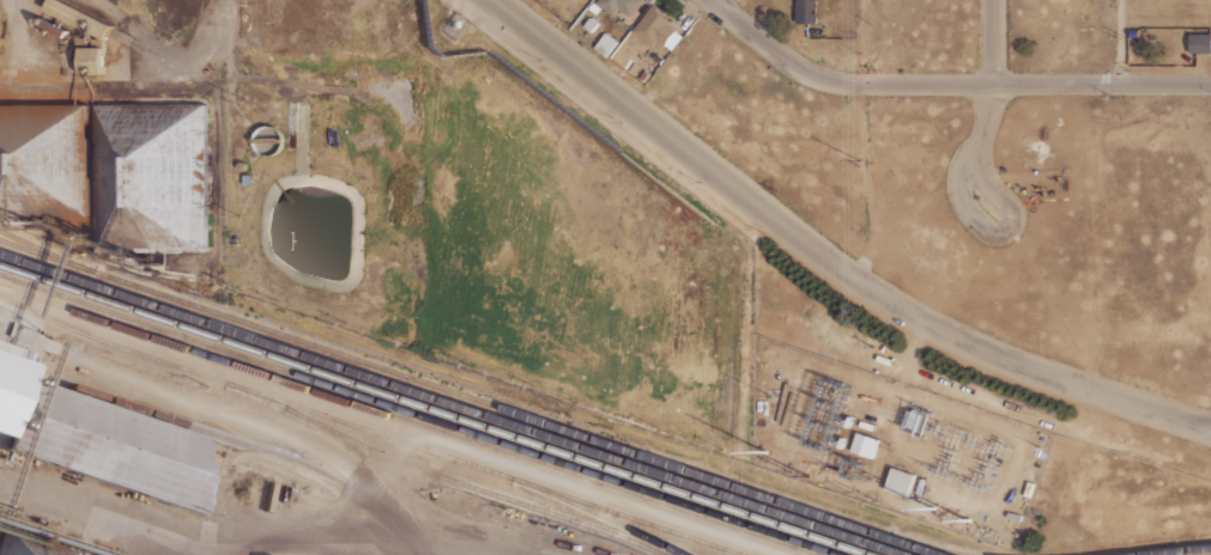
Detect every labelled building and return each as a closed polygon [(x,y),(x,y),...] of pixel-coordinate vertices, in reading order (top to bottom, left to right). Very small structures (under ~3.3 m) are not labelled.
[(47,8),(51,0),(63,0),(113,25),(105,39),(47,8)] [(597,2),(598,0),(643,0),(629,17),(619,8),(612,16),(597,2)] [(797,22),(797,0),(818,0),(817,23),(797,22)] [(588,8),(592,4),(599,8),(595,14),(588,8)] [(632,31),(654,6),(672,22),(670,24),(683,36),(671,51),(658,41),(652,48),(632,31)] [(40,24),(43,17),(68,31),(65,37),(40,24)] [(585,26),(591,18),(598,23),(592,32),(585,26)] [(594,48),(605,33),(618,43),(606,57),(594,48)] [(1189,35),(1210,34),(1210,53),(1189,53),(1189,35)] [(81,48),(104,48),(104,77),(81,75),(81,48)] [(87,216),(0,216),(0,103),(87,102),(87,216)] [(98,103),(206,104),(205,255),(96,254),(98,103)] [(254,141),(275,141),(274,128),(254,129),(254,141)] [(29,366),(0,450),(0,356),(29,366)] [(46,380),(20,453),(188,512),(213,440),(46,380)] [(852,451),(858,432),(878,439),(872,458),(852,451)] [(886,489),(894,468),(915,475),(907,496),(886,489)] [(0,549),(0,554),(73,554),(6,532),(0,549)]
